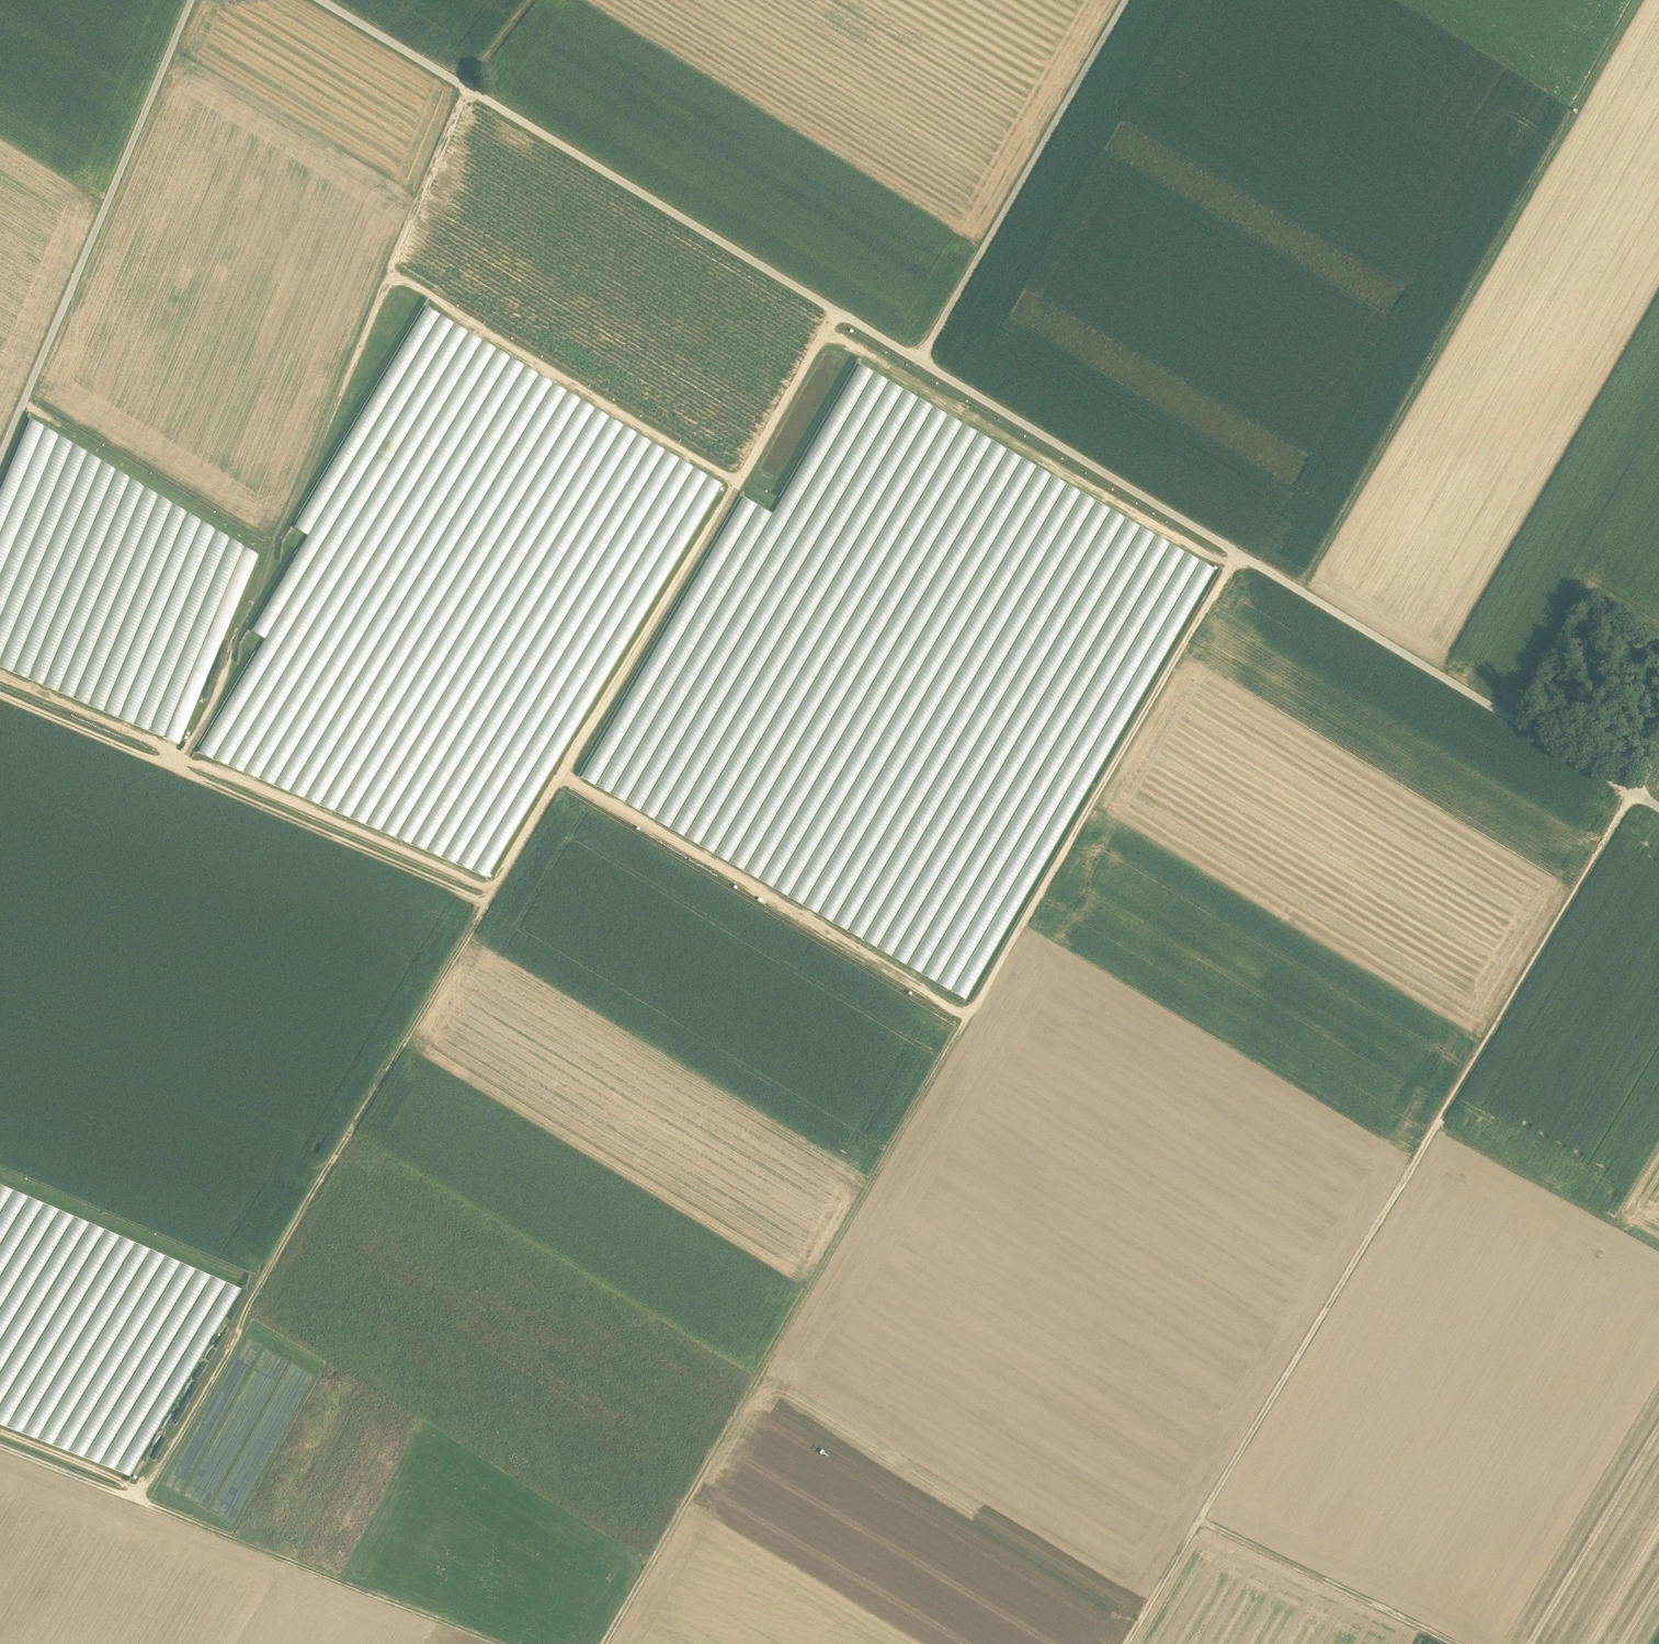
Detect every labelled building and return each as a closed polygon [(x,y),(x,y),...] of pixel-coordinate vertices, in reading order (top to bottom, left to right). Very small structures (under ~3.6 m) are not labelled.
[(736,481),(430,298),(298,526),(311,531),(251,634),(267,641),(197,753),(485,895),(736,481)] [(967,1010),(1230,556),(869,337),(780,497),(749,479),(568,788),(967,1010)] [(0,490),(0,668),(180,744),(265,549),(32,413),(0,490)] [(133,1479),(242,1291),(0,1185),(0,1427),(133,1479)]
